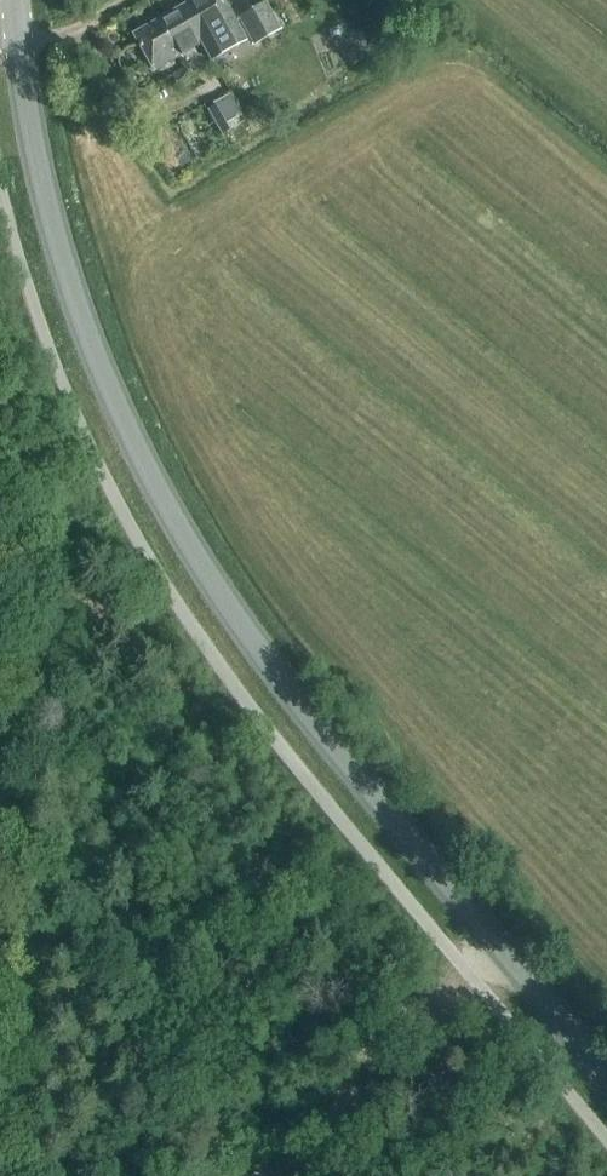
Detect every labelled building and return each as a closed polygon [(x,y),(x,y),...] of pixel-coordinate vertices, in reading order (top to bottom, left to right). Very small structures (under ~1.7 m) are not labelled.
[(195,48),(201,45),(210,61),(246,40),(223,0),(195,0),(174,12),(195,48)] [(254,45),(282,30),(266,2),(238,17),(254,45)] [(170,62),(195,48),(174,12),(149,26),(170,62)] [(153,71),(170,62),(149,26),(133,35),(153,71)] [(184,69),(171,76),(181,93),(194,86),(184,69)] [(212,106),(227,133),(251,120),(237,93),(212,106)]
